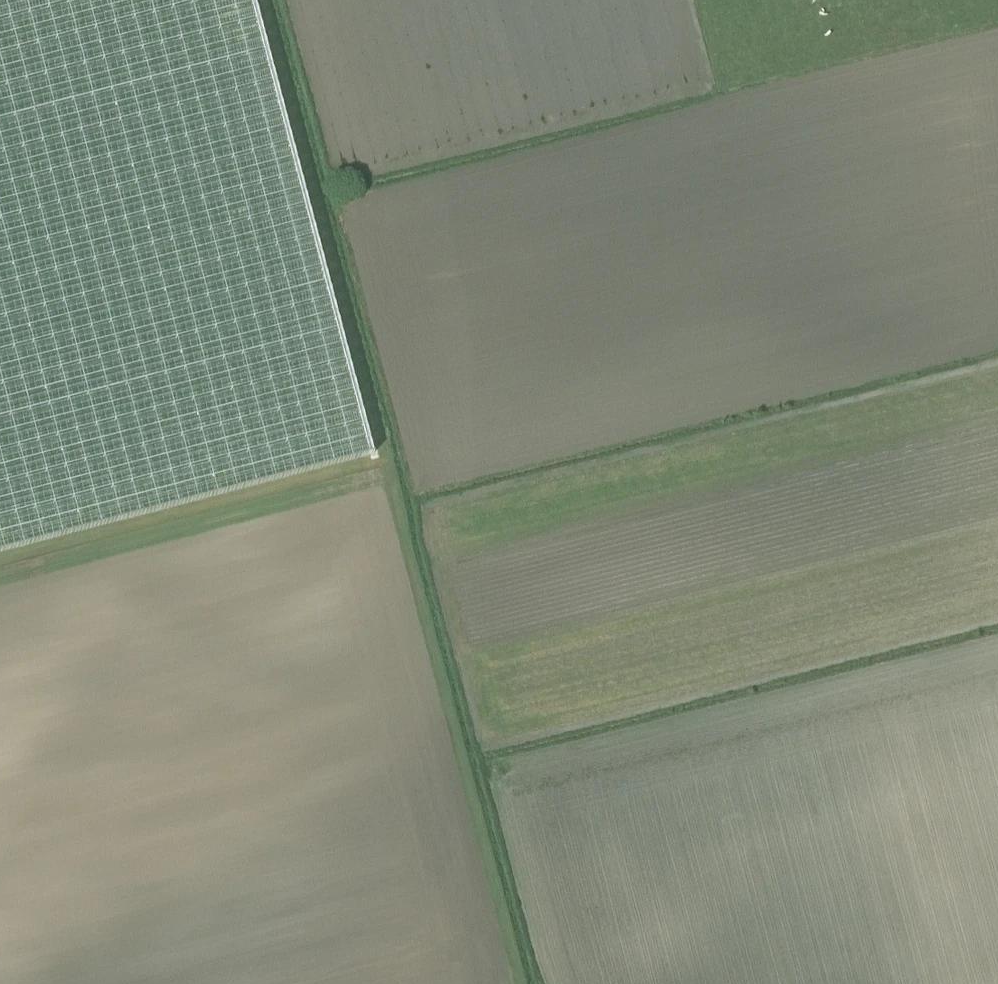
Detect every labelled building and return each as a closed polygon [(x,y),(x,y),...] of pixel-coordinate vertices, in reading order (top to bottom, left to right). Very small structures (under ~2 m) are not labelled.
[(372,455),(252,0),(0,0),(0,552),(372,455)]
